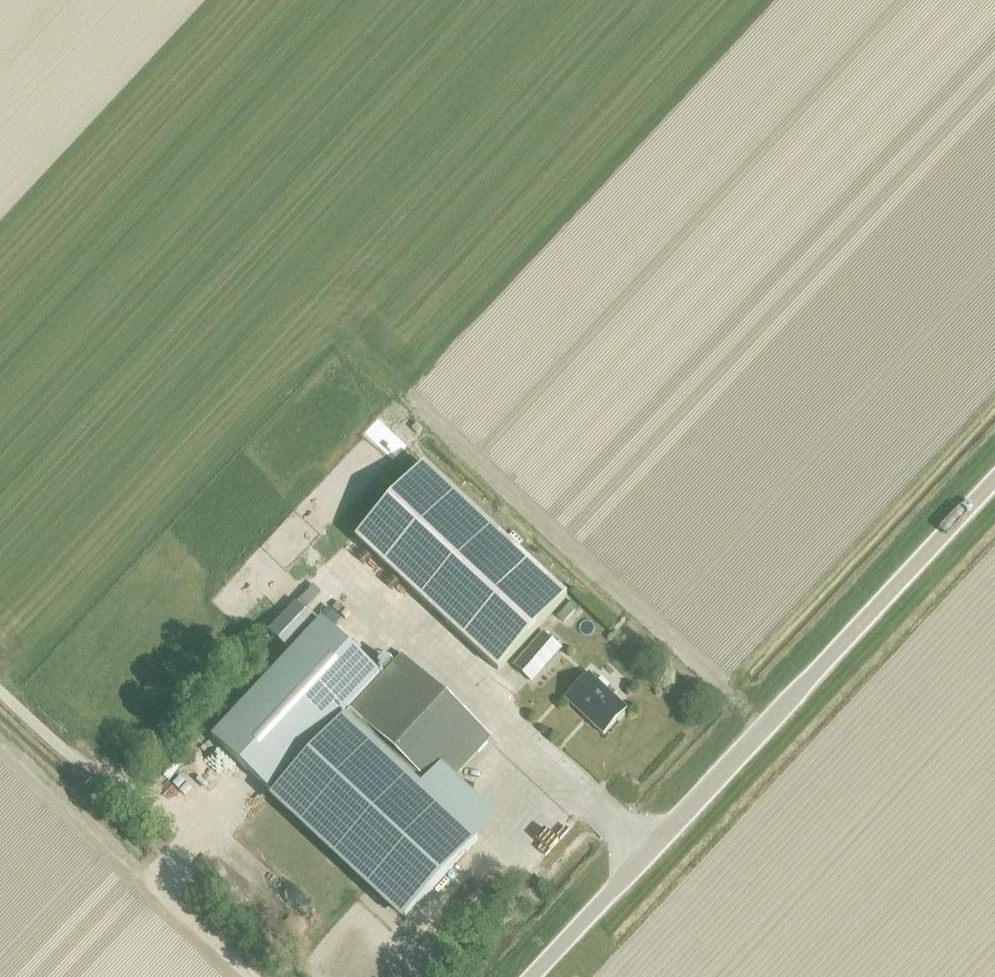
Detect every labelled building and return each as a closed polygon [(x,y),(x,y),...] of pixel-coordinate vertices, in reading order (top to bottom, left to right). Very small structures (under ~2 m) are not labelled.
[(357,541),(498,672),(567,597),(426,467),(357,541)] [(320,620),(210,738),(269,792),(317,741),(320,743),(273,795),(406,918),(478,840),(446,812),(451,806),(438,794),(490,737),(402,655),(334,728),(331,725),(379,675),(321,621),(320,620)] [(543,633),(528,649),(547,665),(561,649),(543,633)] [(532,682),(547,665),(528,649),(514,666),(532,682)] [(564,698),(565,699),(566,698),(603,732),(602,733),(603,734),(627,708),(626,707),(625,708),(588,673),(589,673),(588,672),(564,698)]
